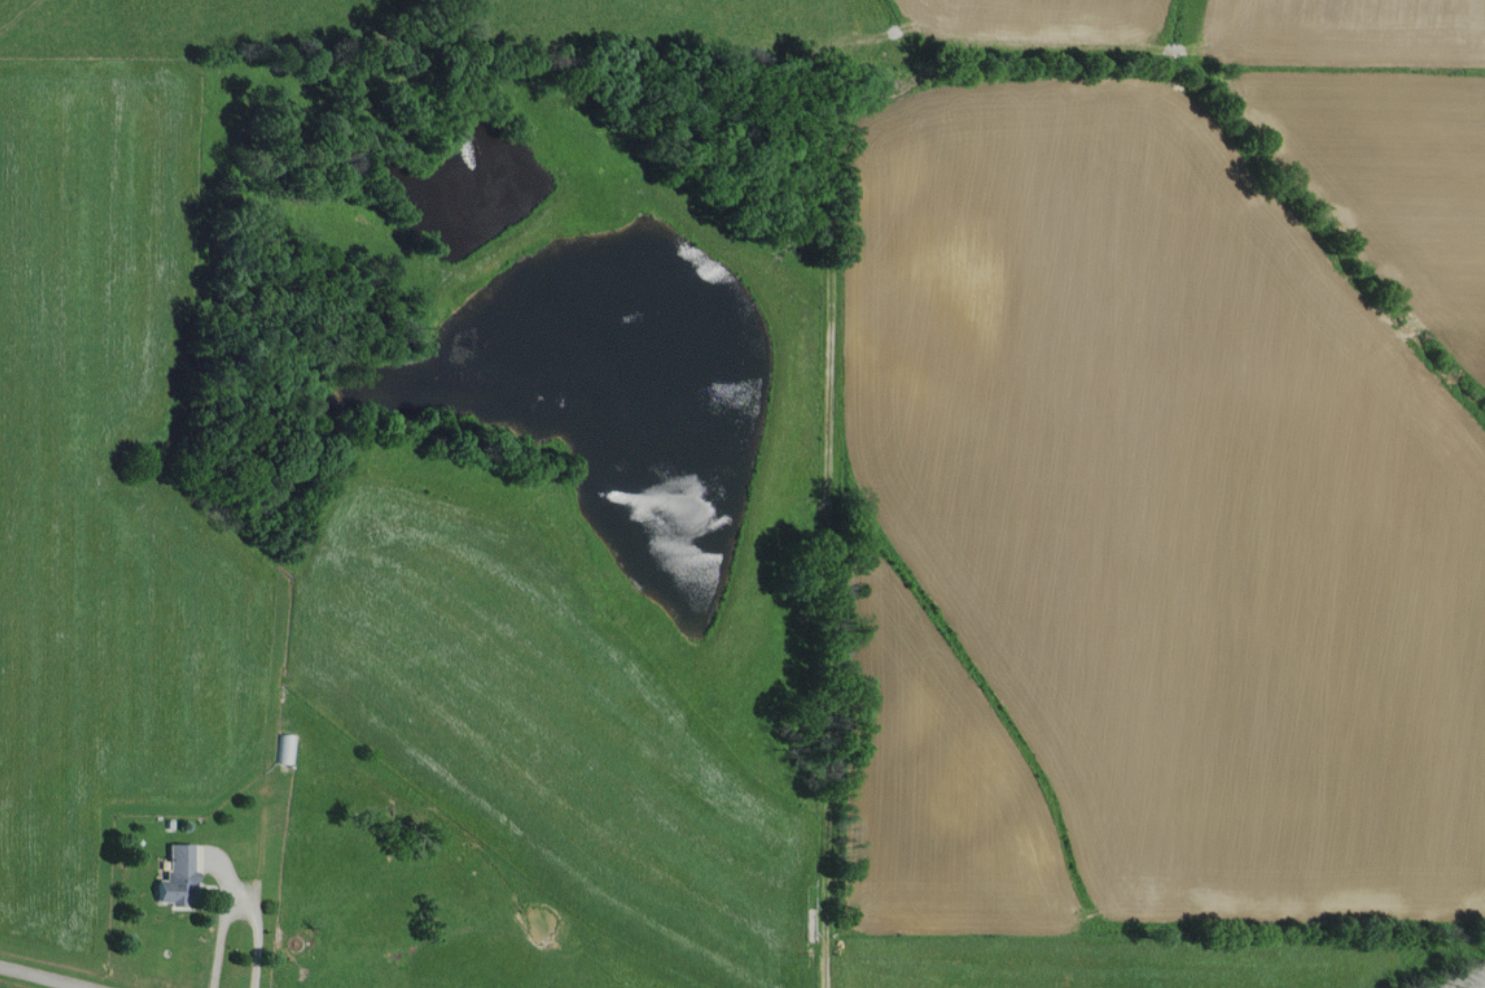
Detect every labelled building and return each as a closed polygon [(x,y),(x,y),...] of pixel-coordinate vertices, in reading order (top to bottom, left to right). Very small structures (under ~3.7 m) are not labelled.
[(197,844),(169,844),(169,880),(159,879),(158,901),(172,902),(172,906),(195,906),(197,844)]
